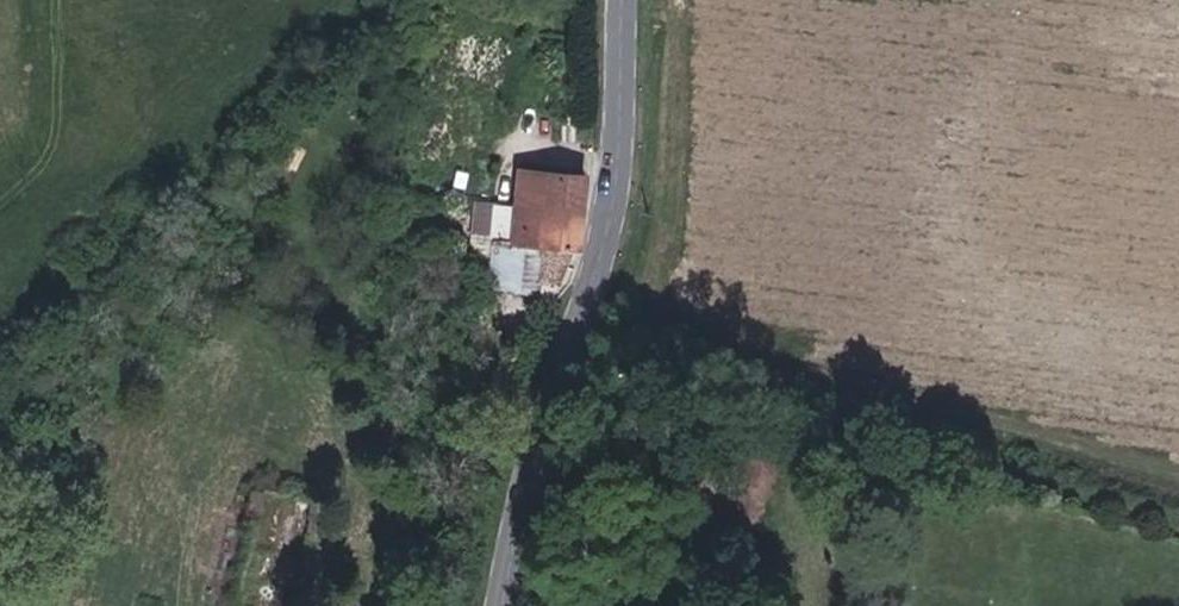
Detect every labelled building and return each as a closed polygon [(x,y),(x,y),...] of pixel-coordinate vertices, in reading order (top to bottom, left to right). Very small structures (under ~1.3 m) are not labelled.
[(568,136),(582,136),(581,112),(568,111),(568,136)] [(506,207),(533,209),(535,174),(510,171),(506,207)] [(549,211),(578,212),(580,177),(535,174),(533,209),(506,207),(503,244),(530,245),(531,224),(548,223),(549,211)] [(531,224),(530,245),(527,280),(533,281),(533,295),(532,307),(539,310),(564,252),(573,253),(577,230),(578,212),(549,211),(548,223),(531,224)] [(488,242),(484,291),(533,295),(533,281),(527,280),(530,245),(503,244),(488,242)]
